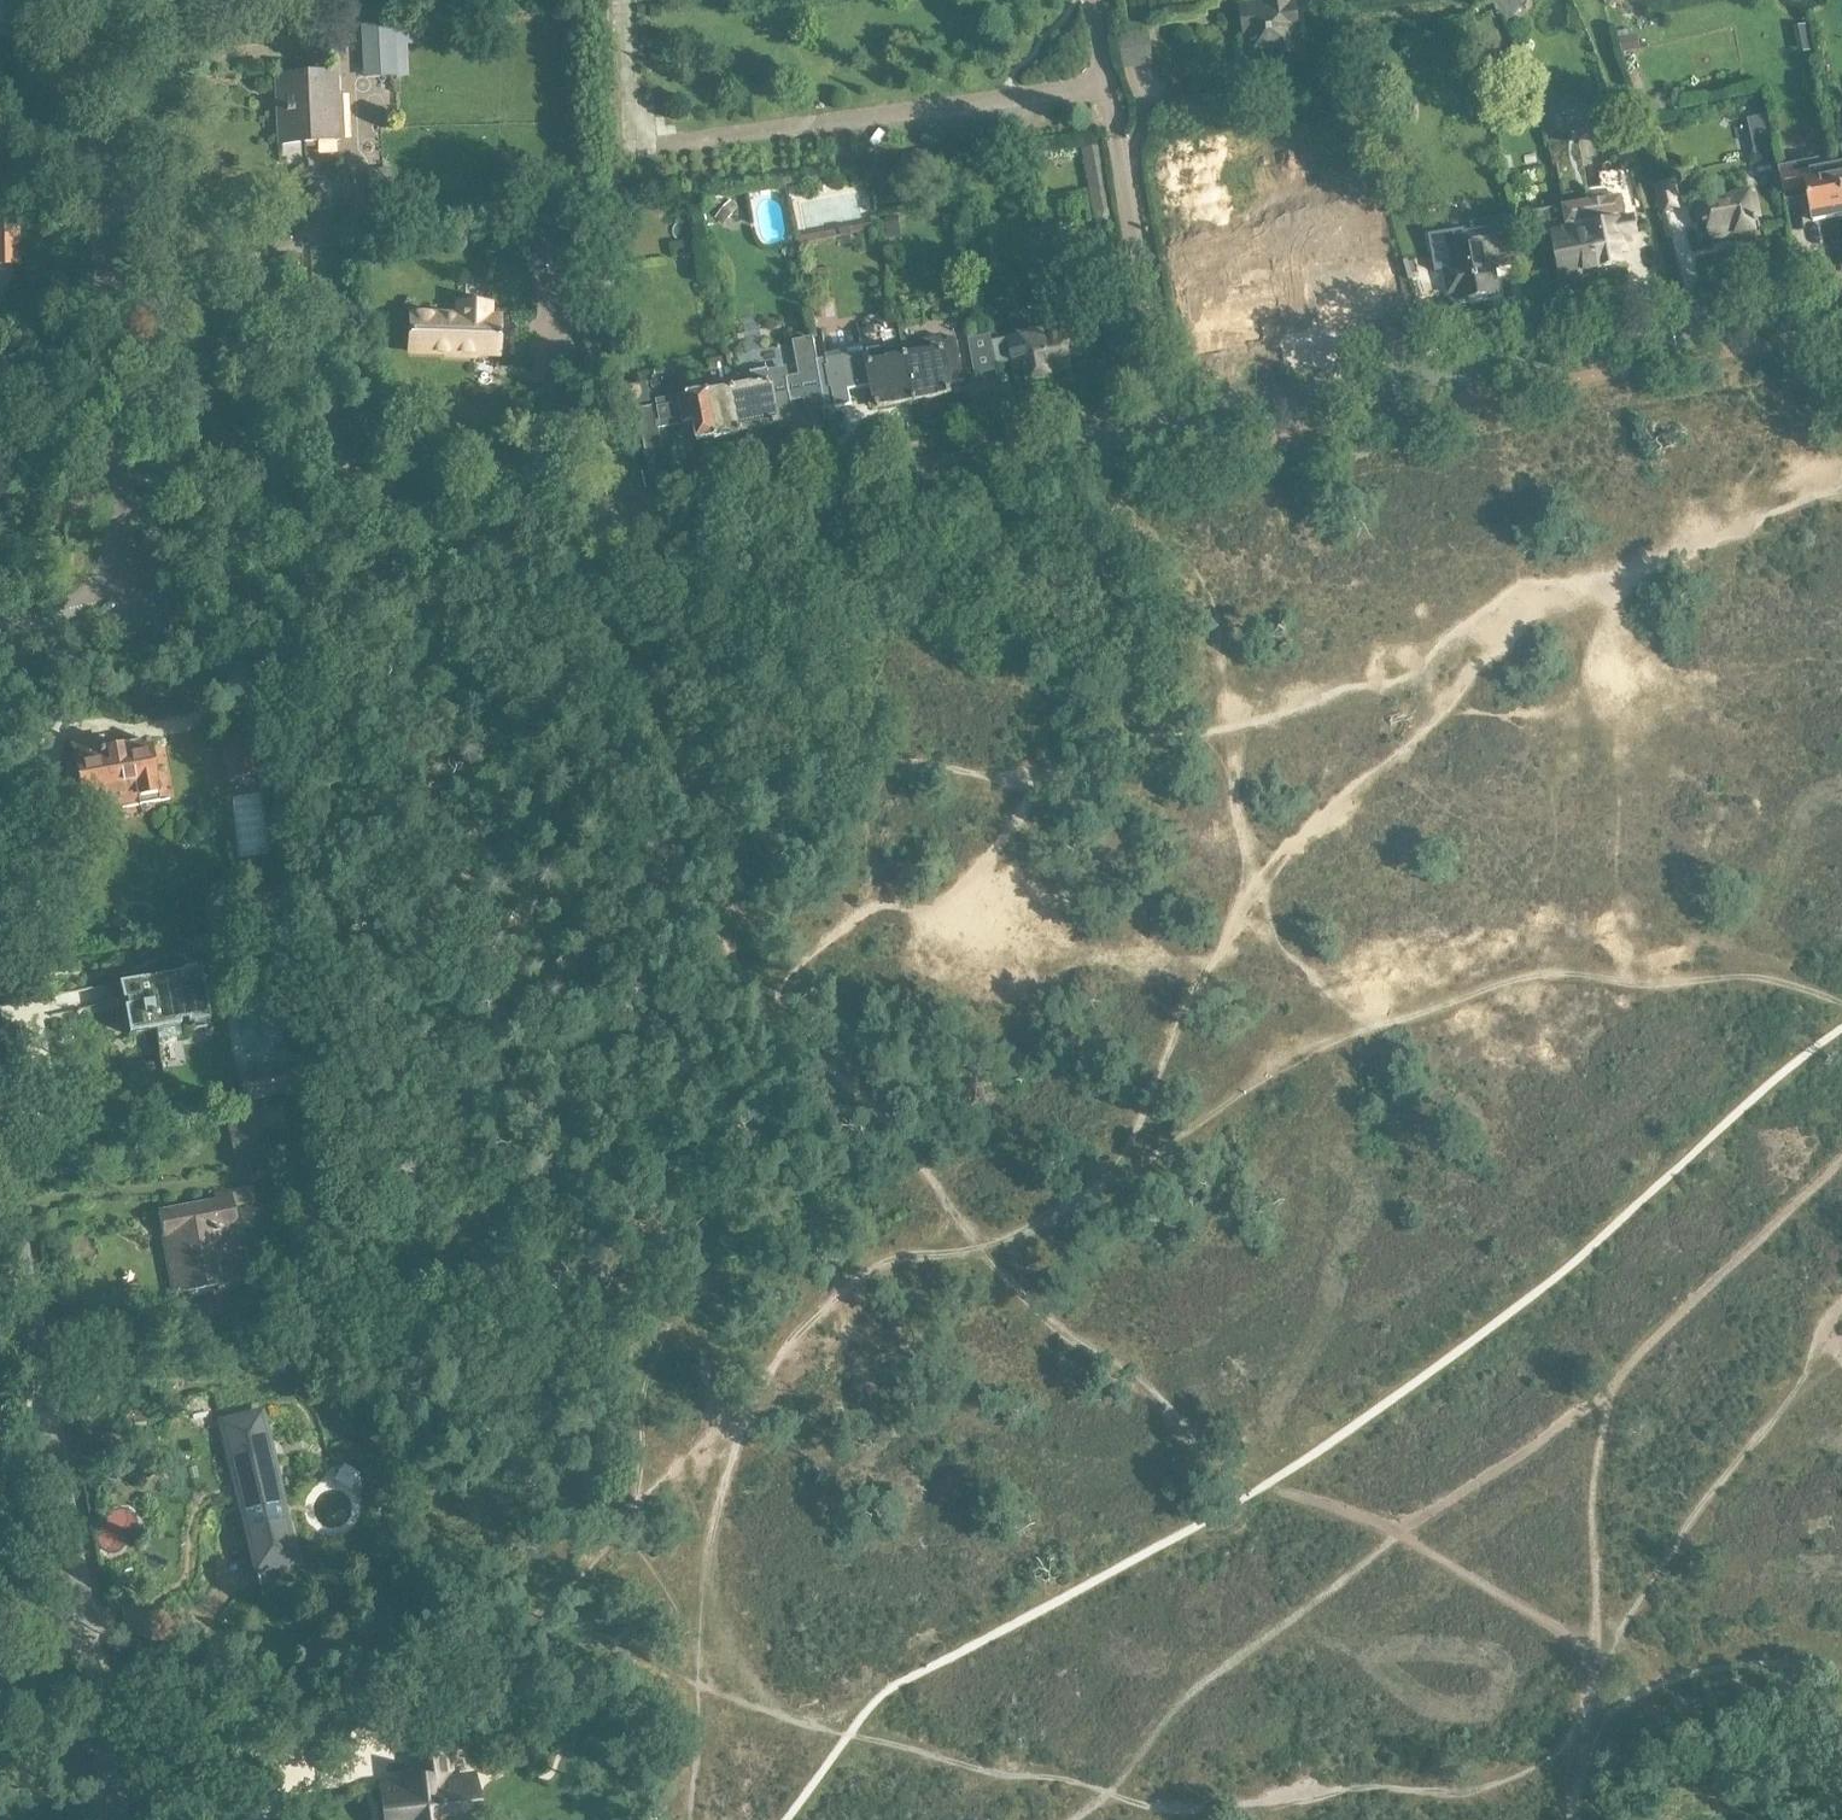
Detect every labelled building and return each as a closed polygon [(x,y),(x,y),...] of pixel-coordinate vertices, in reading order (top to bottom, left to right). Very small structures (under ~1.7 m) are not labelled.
[(1273,55),(1297,51),(1295,34),(1292,34),(1287,0),(1264,0),(1265,10),(1256,11),(1255,9),(1242,10),(1245,33),(1248,33),(1251,54),(1273,51),(1273,55)] [(406,29),(394,30),(397,74),(408,73),(406,29)] [(362,30),(363,74),(397,74),(394,30),(362,30)] [(1635,34),(1620,38),(1624,52),(1638,48),(1635,34)] [(1812,39),(1803,41),(1806,55),(1814,53),(1812,39)] [(303,142),(338,141),(338,139),(335,95),(336,95),(335,73),(299,75),(299,76),(277,77),(279,108),(277,108),(278,138),(303,137),(303,142)] [(1587,191),(1578,138),(1549,143),(1553,165),(1558,164),(1563,195),(1587,191)] [(1837,166),(1819,169),(1818,162),(1779,169),(1784,199),(1808,195),(1813,220),(1841,215),(1841,193),(1837,166)] [(1621,219),(1620,214),(1638,210),(1631,172),(1601,177),(1605,200),(1587,203),(1599,267),(1621,263),(1618,248),(1625,247),(1624,241),(1630,240),(1629,234),(1636,233),(1633,217),(1621,219)] [(1699,205),(1695,205),(1698,223),(1707,221),(1710,239),(1729,236),(1728,234),(1760,228),(1750,174),(1719,180),(1720,185),(1696,189),(1699,205)] [(306,180),(307,206),(327,205),(327,198),(325,196),(325,188),(326,186),(326,179),(306,180)] [(1657,184),(1662,208),(1681,204),(1677,181),(1657,184)] [(18,264),(17,220),(16,191),(5,192),(6,221),(0,221),(0,264),(18,264)] [(730,201),(716,216),(723,223),(737,208),(730,201)] [(1599,267),(1587,203),(1587,202),(1534,212),(1538,236),(1551,234),(1560,281),(1583,277),(1581,270),(1599,267)] [(1442,252),(1449,292),(1458,291),(1459,300),(1498,292),(1493,267),(1517,262),(1511,226),(1465,235),(1467,248),(1442,252)] [(409,314),(408,351),(454,353),(454,354),(455,354),(455,355),(474,356),(474,341),(488,341),(497,341),(498,314),(489,314),(489,303),(456,302),(455,316),(409,314)] [(1070,368),(1068,357),(1087,353),(1081,325),(993,341),(997,363),(1013,360),(1015,371),(1025,369),(1027,379),(1031,378),(1035,381),(1044,379),(1047,375),(1051,374),(1051,371),(1070,368)] [(905,346),(915,400),(953,393),(952,388),(950,388),(949,383),(964,380),(956,339),(942,341),(941,336),(923,339),(923,342),(905,346)] [(989,336),(969,340),(976,373),(995,369),(989,336)] [(751,375),(732,378),(742,432),(780,425),(779,420),(777,421),(776,416),(794,412),(791,401),(804,398),(806,409),(825,406),(826,408),(829,407),(820,360),(818,360),(814,339),(807,340),(794,343),(798,364),(798,365),(800,375),(787,378),(786,368),(769,372),(768,368),(750,371),(751,375)] [(826,359),(820,360),(829,407),(850,403),(847,389),(869,385),(868,379),(872,378),(873,380),(878,407),(915,400),(905,346),(885,349),(884,346),(867,349),(867,353),(863,354),(862,350),(861,350),(846,353),(847,356),(842,357),(842,353),(827,356),(825,356),(826,359)] [(742,432),(732,378),(711,382),(713,389),(678,395),(679,402),(639,409),(646,448),(661,446),(658,428),(683,423),(683,424),(694,422),(697,441),(702,440),(704,443),(712,441),(714,438),(742,432)] [(646,383),(627,387),(630,404),(649,401),(646,383)] [(264,672),(262,661),(252,663),(254,674),(264,672)] [(123,805),(138,803),(138,805),(159,801),(157,790),(160,787),(159,782),(155,779),(152,762),(155,758),(154,753),(150,751),(148,741),(106,748),(104,737),(71,743),(76,771),(67,772),(67,775),(66,775),(64,778),(65,782),(67,784),(78,782),(83,813),(103,809),(101,797),(121,793),(123,805)] [(118,983),(128,1035),(155,1030),(157,1040),(181,1036),(179,1025),(180,1025),(179,1022),(187,1020),(187,1024),(210,1019),(200,968),(118,983)] [(268,1167),(259,1112),(227,1118),(236,1172),(268,1167)] [(215,1202),(160,1212),(175,1293),(217,1285),(216,1280),(235,1276),(226,1227),(236,1225),(232,1204),(253,1200),(251,1186),(230,1190),(214,1193),(215,1202)] [(261,1416),(221,1425),(255,1564),(293,1555),(261,1416)] [(475,1772),(455,1774),(452,1748),(409,1752),(412,1779),(377,1783),(382,1819),(481,1819),(475,1772)]
